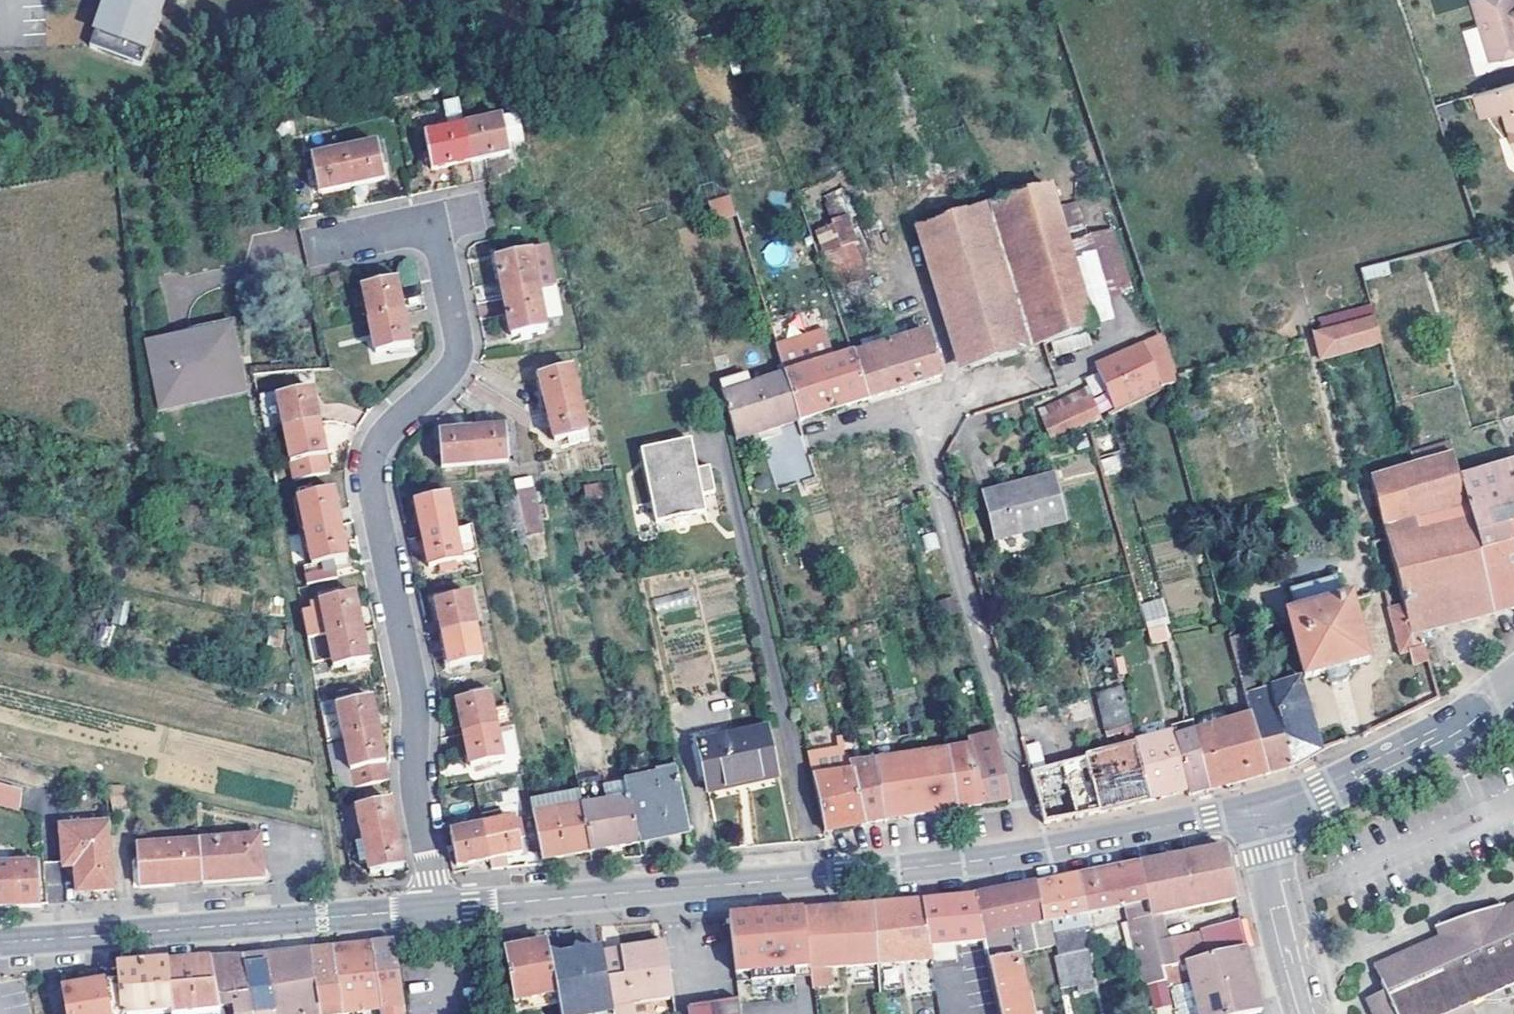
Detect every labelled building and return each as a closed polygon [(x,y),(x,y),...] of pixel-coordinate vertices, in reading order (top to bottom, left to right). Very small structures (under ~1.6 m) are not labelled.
[(89,51),(140,69),(164,0),(106,0),(89,51)] [(1492,59),(1513,52),(1513,0),(1475,0),(1492,59)] [(1477,95),(1484,117),(1507,110),(1513,133),(1513,83),(1477,95)] [(424,137),(432,173),(470,164),(462,130),(457,104),(443,107),(448,132),(424,137)] [(462,130),(470,164),(508,157),(506,143),(522,139),(518,118),(502,122),(462,130)] [(343,154),(350,188),(383,182),(376,148),(343,154)] [(350,188),(343,154),(309,161),(316,195),(350,188)] [(822,196),(830,216),(849,209),(841,188),(822,196)] [(1050,192),(943,226),(939,215),(924,219),(928,230),(926,230),(966,356),(971,371),(1095,332),(1087,308),(1056,211),(1050,192)] [(726,219),(755,210),(751,197),(722,207),(726,219)] [(1056,211),(1087,308),(1106,302),(1075,205),(1056,211)] [(852,215),(817,223),(830,284),(865,276),(852,215)] [(503,299),(538,291),(553,287),(555,287),(547,250),(496,260),(503,299)] [(1364,278),(1389,272),(1386,261),(1362,267),(1364,278)] [(370,322),(402,314),(395,281),(363,287),(370,322)] [(553,287),(538,291),(545,320),(559,316),(553,287)] [(503,299),(511,337),(547,330),(545,320),(538,291),(503,299)] [(1314,337),(1321,361),(1382,344),(1373,309),(1321,324),(1324,334),(1314,337)] [(402,314),(370,322),(376,354),(409,348),(402,314)] [(148,354),(156,392),(166,390),(170,411),(241,395),(228,333),(187,341),(188,346),(148,354)] [(835,364),(824,335),(774,351),(784,379),(835,364)] [(851,359),(867,403),(898,394),(943,379),(928,336),(851,359)] [(1098,377),(1116,417),(1178,390),(1162,343),(1126,360),(1114,365),(1116,369),(1098,377)] [(784,379),(798,424),(820,417),(867,403),(851,359),(835,364),(784,379)] [(570,370),(538,378),(547,412),(579,404),(570,370)] [(727,396),(756,388),(751,374),(725,382),(727,396)] [(732,420),(739,442),(764,435),(798,424),(784,379),(756,388),(727,396),(732,420)] [(1037,405),(1048,437),(1099,419),(1088,387),(1037,405)] [(156,392),(161,413),(170,411),(166,390),(156,392)] [(284,432),(320,425),(312,392),(276,399),(284,432)] [(579,404),(547,412),(555,443),(587,434),(579,404)] [(320,425),(284,432),(294,482),(330,475),(320,425)] [(796,427),(760,437),(774,486),(810,475),(796,427)] [(505,430),(472,433),(476,467),(508,464),(505,430)] [(439,436),(442,469),(476,467),(472,433),(439,436)] [(691,442),(642,453),(658,526),(707,515),(704,498),(716,495),(711,469),(698,472),(691,442)] [(1430,664),(1422,635),(1442,630),(1494,615),(1478,554),(1461,483),(1450,446),(1418,455),(1420,459),(1413,461),(1416,468),(1369,481),(1404,607),(1389,611),(1402,657),(1410,655),(1414,668),(1430,664)] [(1117,455),(1101,459),(1105,475),(1122,470),(1117,455)] [(1461,483),(1478,554),(1512,546),(1508,533),(1513,531),(1513,467),(1461,483)] [(519,533),(542,532),(538,475),(515,477),(519,533)] [(1051,484),(983,501),(994,543),(1062,526),(1051,484)] [(603,491),(588,494),(591,505),(605,502),(603,491)] [(298,499),(305,532),(340,525),(333,492),(298,499)] [(518,494),(504,496),(509,531),(523,529),(518,494)] [(422,537),(454,530),(447,496),(415,503),(422,537)] [(865,510),(863,503),(850,506),(851,513),(865,510)] [(251,506),(248,519),(261,522),(264,509),(251,506)] [(464,550),(476,547),(471,522),(459,525),(464,550)] [(340,525),(305,532),(312,565),(321,563),(323,572),(335,570),(333,560),(347,557),(340,525)] [(422,537),(428,570),(461,562),(454,530),(422,537)] [(1494,615),(1513,610),(1513,531),(1508,533),(1512,546),(1478,554),(1494,615)] [(309,565),(313,585),(338,580),(335,570),(323,572),(321,563),(312,565),(309,565)] [(1296,614),(1287,617),(1306,681),(1326,674),(1328,684),(1333,687),(1349,683),(1351,678),(1348,668),(1369,662),(1351,598),(1342,601),(1336,579),(1291,593),(1296,614)] [(303,616),(308,641),(328,637),(327,636),(361,629),(354,595),(320,602),(322,612),(303,616)] [(443,635),(475,630),(468,597),(436,603),(443,635)] [(1163,627),(1147,633),(1152,646),(1166,641),(1163,627)] [(328,637),(308,641),(313,666),(333,662),(334,669),(368,662),(361,629),(327,636),(328,637)] [(475,630),(443,635),(449,668),(482,661),(475,630)] [(1241,636),(1231,639),(1244,685),(1248,699),(1257,696),(1241,636)] [(1257,696),(1248,699),(1269,776),(1279,773),(1289,770),(1320,754),(1298,683),(1257,696)] [(1269,776),(1248,699),(1244,685),(1215,693),(1223,724),(1193,732),(1208,792),(1220,789),(1269,776)] [(489,695),(457,702),(464,736),(496,730),(489,695)] [(345,737),(379,731),(373,698),(338,704),(340,711),(324,714),(329,740),(345,737)] [(322,714),(324,714),(340,711),(338,704),(337,700),(319,703),(322,714)] [(1169,725),(1172,735),(1187,793),(1188,798),(1201,794),(1208,792),(1193,732),(1184,735),(1181,722),(1169,725)] [(1130,723),(1023,739),(1043,826),(1095,817),(1110,813),(1150,803),(1135,744),(1130,723)] [(496,730),(464,736),(470,767),(503,760),(496,730)] [(379,731),(345,737),(351,768),(353,789),(389,783),(388,779),(379,731)] [(769,732),(699,746),(709,796),(780,782),(769,732)] [(1135,744),(1150,803),(1169,798),(1187,793),(1172,735),(1135,744)] [(1012,803),(993,738),(969,742),(970,749),(951,751),(960,811),(966,810),(1012,803)] [(854,774),(847,775),(843,749),(807,755),(824,834),(846,830),(865,827),(854,774)] [(951,751),(876,762),(884,824),(899,821),(952,812),(960,811),(951,751)] [(854,774),(865,827),(870,826),(884,824),(876,762),(852,766),(854,774)] [(630,802),(639,844),(688,835),(676,776),(622,786),(626,803),(630,802)] [(639,846),(639,844),(630,802),(626,803),(622,786),(603,789),(606,806),(581,811),(590,854),(608,851),(610,860),(622,858),(620,849),(639,846)] [(22,793),(0,787),(0,804),(18,808),(22,793)] [(530,802),(542,863),(548,862),(590,854),(581,811),(578,794),(530,802)] [(363,842),(396,837),(389,803),(357,809),(363,842)] [(480,829),(487,862),(503,859),(522,855),(516,822),(480,829)] [(77,893),(114,891),(110,829),(62,832),(64,869),(75,868),(77,893)] [(480,829),(450,834),(456,868),(487,862),(480,829)] [(368,864),(370,875),(384,873),(385,878),(391,877),(391,875),(390,872),(403,870),(396,837),(363,842),(356,843),(361,866),(368,864)] [(200,843),(203,885),(244,881),(263,880),(260,838),(200,843)] [(136,849),(139,890),(181,887),(203,885),(200,843),(136,849)] [(1237,902),(1227,851),(1176,861),(1140,868),(1164,971),(1189,966),(1209,962),(1205,941),(1170,948),(1162,919),(1237,902)] [(503,859),(487,862),(489,872),(505,871),(503,859)] [(36,860),(0,862),(0,909),(39,907),(36,860)] [(1128,922),(1145,989),(1167,985),(1164,971),(1140,868),(1112,874),(1106,875),(1078,881),(1085,917),(1139,907),(1140,919),(1128,922)] [(1045,924),(1052,923),(1085,917),(1078,881),(1073,882),(1046,886),(1037,888),(1045,924)] [(974,901),(982,936),(1045,924),(1037,888),(1008,894),(974,901)] [(923,904),(932,961),(933,966),(960,963),(958,946),(983,942),(982,936),(974,901),(933,904),(923,904)] [(1504,904),(1509,918),(1513,915),(1513,901),(1504,904)] [(872,908),(879,967),(932,961),(923,904),(901,906),(872,908)] [(1448,968),(1398,991),(1386,996),(1394,1013),(1426,1013),(1463,998),(1468,1011),(1483,1005),(1492,1007),(1497,1007),(1501,1007),(1505,1006),(1509,1005),(1513,1003),(1513,915),(1509,918),(1504,904),(1435,929),(1439,941),(1448,968)] [(879,967),(872,908),(843,910),(787,914),(729,919),(736,984),(751,983),(751,991),(795,987),(795,980),(813,978),(814,989),(832,987),(830,969),(879,967)] [(987,961),(1018,954),(1018,952),(1057,946),(1055,938),(1052,923),(1045,924),(982,936),(983,942),(987,961)] [(1253,980),(1242,931),(1241,924),(1203,932),(1205,941),(1209,962),(1189,966),(1200,1013),(1261,1013),(1257,993),(1250,994),(1250,987),(1249,980),(1253,980)] [(1055,938),(1057,946),(1060,959),(1056,959),(1061,981),(1092,975),(1088,953),(1090,953),(1086,933),(1055,938)] [(1375,968),(1386,996),(1398,991),(1448,968),(1439,941),(1375,968)] [(381,1009),(382,1013),(406,1013),(395,945),(389,946),(380,946),(371,947),(381,1009)] [(347,1013),(349,1013),(381,1009),(371,947),(355,949),(336,951),(347,1013)] [(514,1004),(556,996),(549,954),(548,947),(505,957),(514,1004)] [(671,998),(664,948),(602,957),(611,1008),(631,1005),(671,998)] [(309,954),(322,1013),(347,1013),(336,951),(329,952),(309,954)] [(559,1007),(560,1013),(607,1013),(612,1013),(611,1008),(602,957),(601,953),(587,956),(576,951),(575,957),(559,961),(549,954),(556,996),(558,1007),(559,1007)] [(278,1013),(322,1013),(309,954),(295,955),(267,958),(278,1013)] [(1018,954),(987,961),(999,1013),(1031,1013),(1018,954)] [(254,1013),(278,1013),(267,958),(260,959),(245,960),(254,1013)] [(245,960),(228,960),(210,961),(219,1011),(239,1009),(240,1013),(254,1013),(245,960)] [(168,1013),(173,1013),(184,1013),(185,1013),(220,1013),(219,1011),(210,961),(189,962),(167,964),(168,1013)] [(167,964),(160,965),(152,966),(142,967),(118,969),(117,969),(119,983),(106,985),(111,1013),(168,1013),(167,964)] [(106,985),(61,993),(65,1013),(111,1013),(106,985)] [(516,1013),(523,1013),(558,1007),(556,996),(514,1004),(516,1013)] [(1386,996),(1369,1004),(1373,1013),(1394,1013),(1386,996)] [(1468,1011),(1463,998),(1426,1013),(1470,1013),(1468,1011)] [(631,1005),(611,1008),(612,1013),(613,1013),(632,1013),(631,1005)] [(738,1006),(705,1011),(689,1013),(739,1013),(738,1006)]
